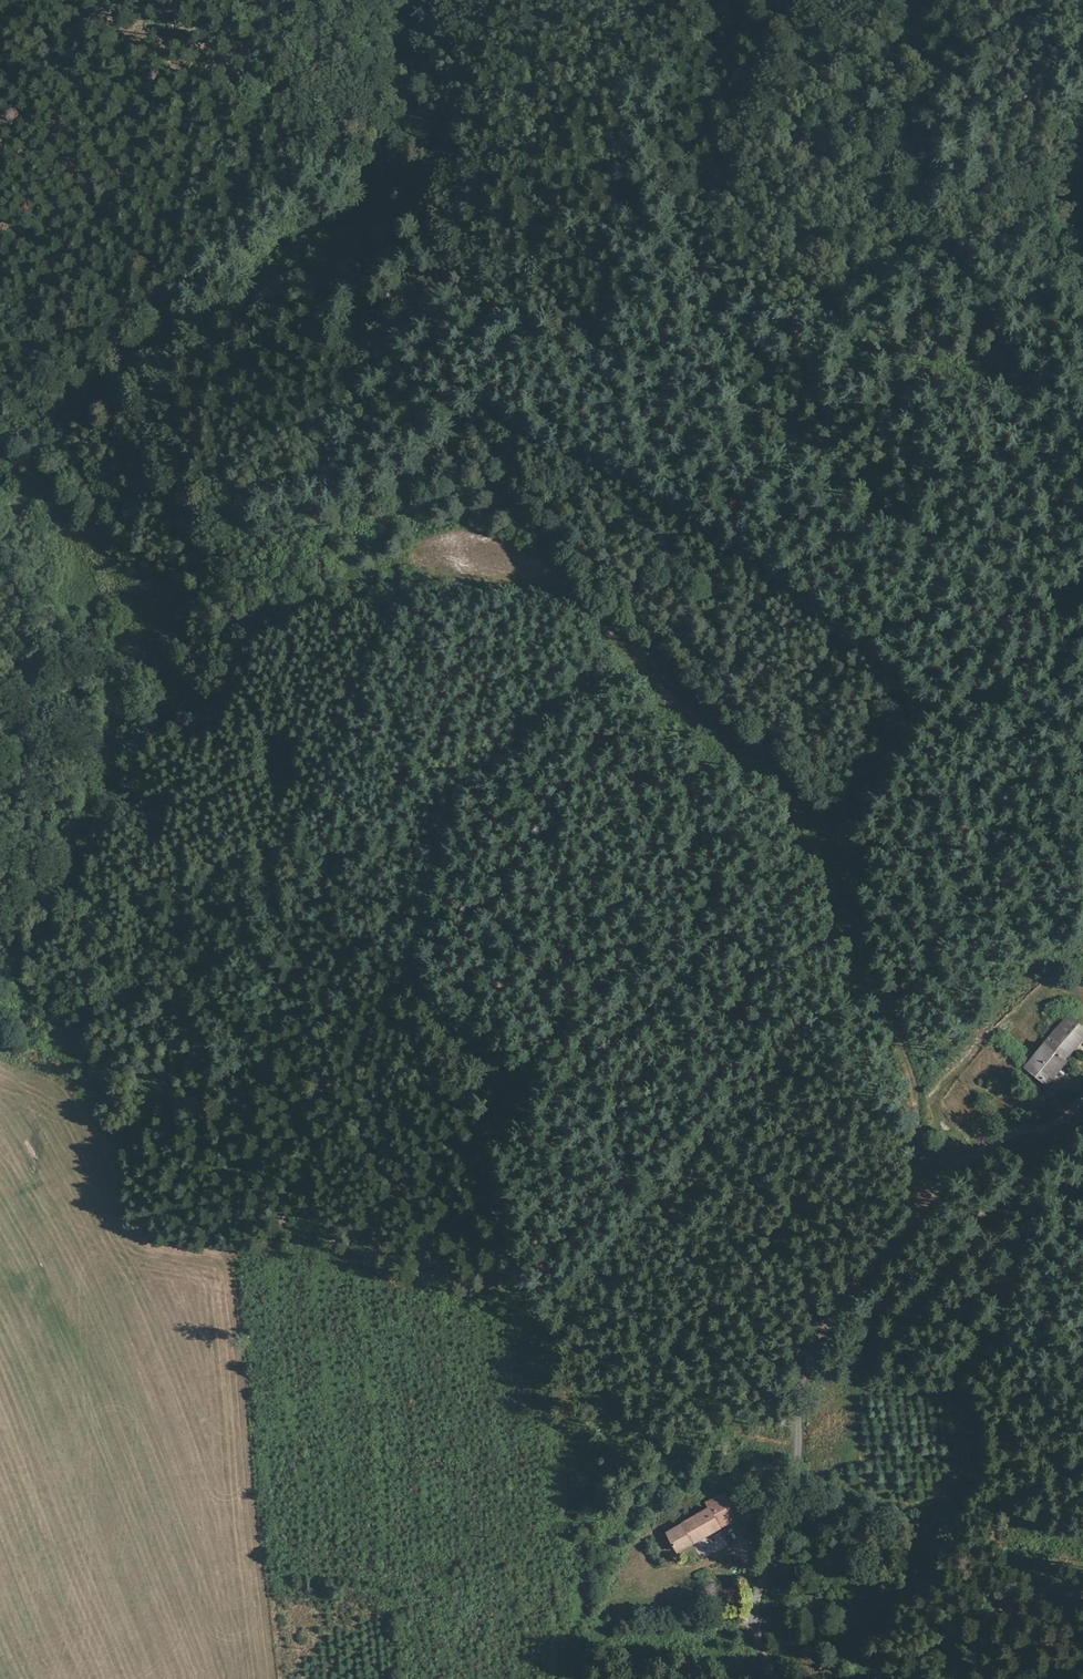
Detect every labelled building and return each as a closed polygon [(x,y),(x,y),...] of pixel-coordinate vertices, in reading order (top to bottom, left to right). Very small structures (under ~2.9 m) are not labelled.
[(1082,1056),(1082,1043),(1058,1020),(1017,1072),(1037,1090),(1065,1057),(1075,1066),(1082,1056)] [(675,1558),(715,1533),(731,1522),(719,1498),(701,1503),(703,1509),(662,1533),(675,1558)]
